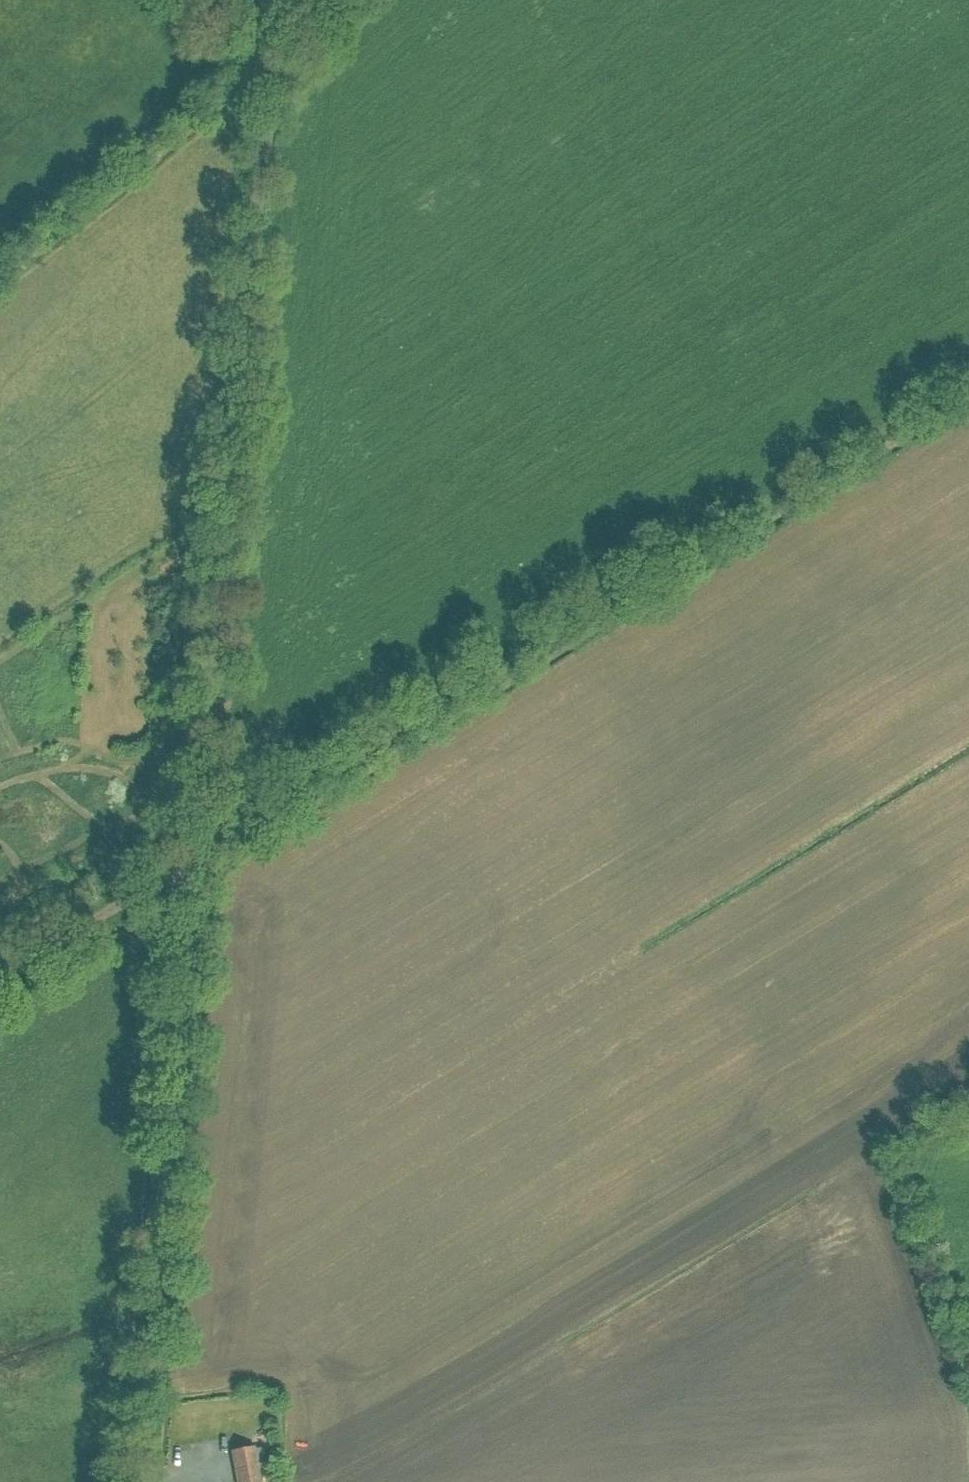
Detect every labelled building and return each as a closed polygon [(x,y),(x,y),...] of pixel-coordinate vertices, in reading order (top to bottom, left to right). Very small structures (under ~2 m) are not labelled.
[(230,1451),(236,1481),(260,1481),(253,1446),(230,1451)]
